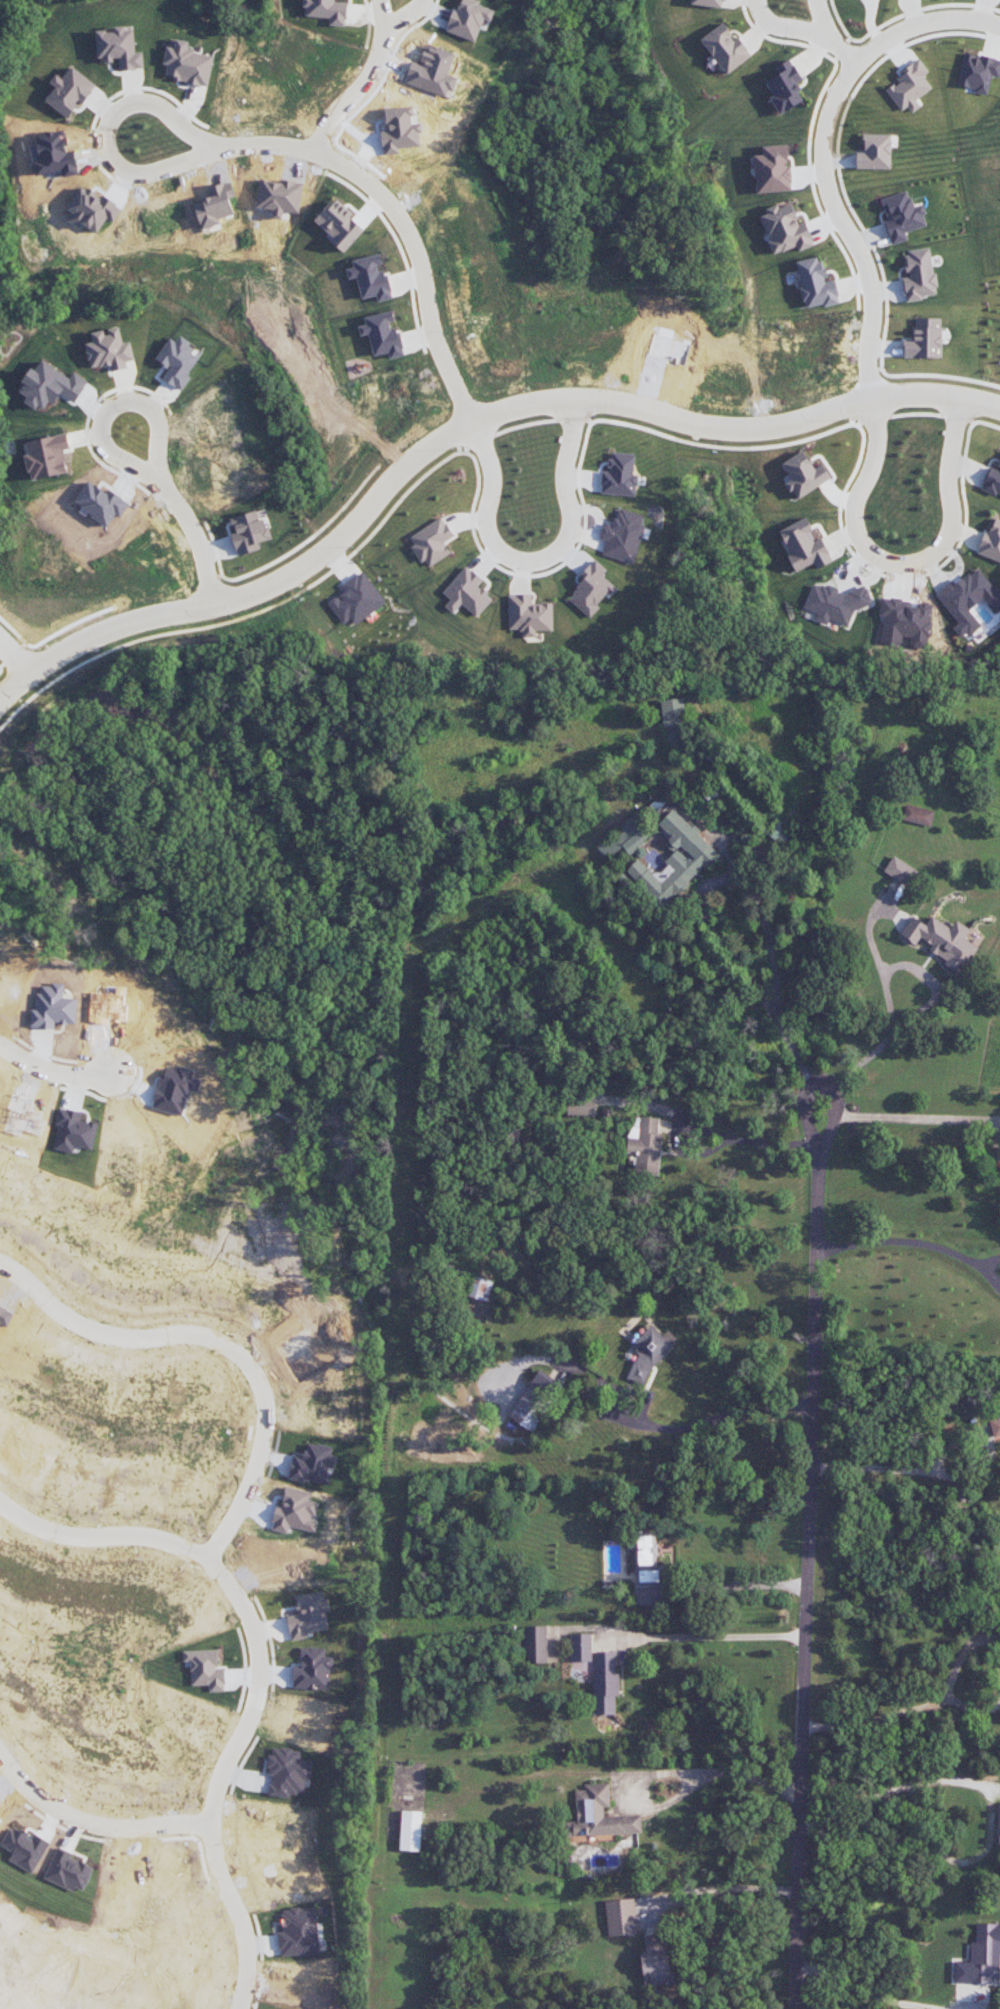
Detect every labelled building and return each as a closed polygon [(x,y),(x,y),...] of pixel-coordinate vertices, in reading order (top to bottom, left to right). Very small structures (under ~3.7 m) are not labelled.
[(329,18),(329,26),(346,27),(347,3),(336,2),(336,0),(303,0),(302,7),(307,8),(306,16),(329,18)] [(752,58),(739,36),(734,39),(725,23),(702,37),(725,74),(752,58)] [(96,32),(99,61),(120,59),(121,71),(144,69),(143,52),(136,52),(134,27),(114,29),(114,30),(96,32)] [(992,76),(999,77),(999,74),(999,60),(964,52),(957,87),(988,93),(992,76)] [(804,100),(794,84),(802,79),(790,59),(776,67),(779,74),(766,82),(774,96),(770,98),(780,114),(804,100)] [(932,89),(923,76),(928,72),(920,59),(895,75),(899,82),(887,90),(900,111),(908,107),(912,113),(920,107),(915,100),(932,89)] [(46,102),(69,118),(80,102),(83,105),(98,85),(72,67),(63,79),(56,74),(50,83),(56,87),(46,102)] [(891,135),(863,134),(863,153),(857,152),(856,169),(891,170),(891,135)] [(792,191),(791,167),(788,167),(787,145),(763,146),(763,155),(755,155),(756,192),(792,191)] [(928,226),(921,204),(912,207),(908,191),(881,199),(887,221),(884,222),(891,245),(907,240),(905,232),(928,226)] [(813,247),(807,222),(798,225),(792,204),(778,208),(777,205),(766,208),(768,214),(762,216),(772,254),(797,247),(798,251),(813,247)] [(931,248),(904,251),(908,277),(902,278),(904,300),(937,296),(931,248)] [(362,299),(376,296),(378,302),(392,299),(384,266),(383,266),(380,254),(352,261),(354,268),(347,269),(349,279),(357,277),(362,299)] [(797,262),(805,309),(839,303),(834,280),(827,281),(822,257),(797,262)] [(374,356),(389,353),(390,359),(402,356),(395,321),(394,321),(392,311),(364,317),(366,324),(358,326),(360,336),(369,334),(374,356)] [(903,357),(941,358),(942,318),(914,318),(913,340),(903,340),(903,357)] [(135,360),(130,342),(123,344),(119,327),(105,330),(92,334),(94,342),(86,344),(92,369),(109,364),(111,372),(127,368),(126,362),(135,360)] [(198,357),(171,339),(157,358),(171,368),(164,379),(182,390),(190,378),(186,376),(198,357)] [(70,449),(67,434),(27,441),(29,454),(26,455),(30,479),(68,473),(64,450),(70,449)] [(635,454),(611,453),(610,472),(602,471),(601,494),(637,496),(637,474),(634,474),(635,454)] [(783,464),(789,474),(796,470),(800,478),(791,484),(799,497),(830,479),(821,466),(813,470),(802,453),(783,464)] [(999,470),(989,467),(981,489),(999,496),(999,467),(999,470)] [(644,515),(616,507),(610,525),(603,523),(599,539),(606,541),(602,555),(633,565),(645,526),(641,525),(644,515)] [(270,540),(265,518),(259,520),(257,511),(230,518),(234,533),(232,534),(237,556),(260,550),(258,543),(270,540)] [(451,553),(445,543),(454,537),(443,517),(408,538),(422,562),(425,560),(429,567),(451,553)] [(797,571),(814,564),(816,569),(833,562),(822,538),(816,540),(806,518),(778,531),(797,571)] [(994,518),(989,534),(984,532),(976,554),(999,562),(999,520),(994,518)] [(567,599),(589,619),(599,608),(598,607),(615,587),(602,575),(607,570),(595,559),(577,578),(583,582),(567,599)] [(443,593),(451,599),(445,607),(453,614),(461,604),(477,617),(493,598),(478,586),(483,580),(465,566),(443,593)] [(343,625),(351,619),(355,625),(387,603),(363,570),(341,586),(345,591),(328,604),(343,625)] [(803,608),(820,614),(819,616),(847,627),(856,605),(868,610),(873,599),(828,580),(825,589),(813,584),(803,608)] [(509,630),(522,630),(523,638),(536,637),(535,631),(553,631),(552,603),(531,604),(530,594),(508,595),(509,630)] [(662,700),(667,751),(688,749),(683,698),(662,700)] [(934,811),(907,804),(903,820),(930,827),(934,811)] [(718,855),(674,809),(658,824),(671,837),(665,843),(674,853),(664,862),(669,868),(664,873),(667,876),(661,882),(638,858),(626,871),(662,909),(718,855)] [(607,860),(623,847),(629,855),(649,839),(641,828),(648,823),(639,811),(596,845),(607,860)] [(774,842),(780,839),(782,843),(789,839),(779,822),(767,830),(774,842)] [(884,872),(908,887),(918,871),(893,856),(884,872)] [(961,974),(978,947),(964,939),(970,929),(956,920),(951,928),(931,916),(926,925),(912,916),(900,935),(916,945),(920,937),(932,945),(929,949),(947,961),(945,964),(961,974)] [(594,1098),(568,1098),(567,1115),(594,1116),(594,1098)] [(662,1133),(658,1133),(659,1118),(640,1117),(639,1128),(628,1127),(627,1153),(637,1154),(636,1175),(659,1176),(662,1133)] [(469,1297),(488,1301),(493,1281),(473,1277),(469,1297)] [(645,1386),(652,1368),(672,1347),(676,1338),(668,1330),(663,1336),(651,1325),(630,1347),(638,1354),(627,1379),(645,1386)] [(529,1388),(556,1400),(564,1383),(537,1371),(529,1388)] [(536,1432),(550,1400),(524,1389),(510,1420),(536,1432)] [(989,1420),(994,1438),(999,1437),(999,1418),(989,1420)] [(637,1586),(663,1585),(662,1566),(658,1566),(657,1535),(635,1535),(637,1586)] [(547,1626),(525,1627),(526,1663),(547,1663),(547,1626)] [(591,1633),(571,1634),(571,1662),(592,1661),(591,1633)] [(616,1715),(615,1697),(619,1697),(619,1674),(616,1674),(616,1652),(594,1652),(594,1715),(616,1715)] [(641,1834),(641,1815),(604,1816),(603,1807),(610,1807),(609,1783),(583,1784),(584,1790),(574,1790),(575,1822),(565,1822),(566,1837),(641,1834)] [(420,1851),(422,1812),(401,1811),(400,1850),(420,1851)] [(608,1937),(638,1933),(633,1898),(604,1902),(608,1937)] [(976,1923),(976,1942),(971,1942),(971,1962),(954,1962),(954,1982),(999,1982),(999,1953),(999,1923),(976,1923)] [(641,1953),(644,1987),(672,1984),(667,1934),(643,1937),(645,1952),(641,1953)]
